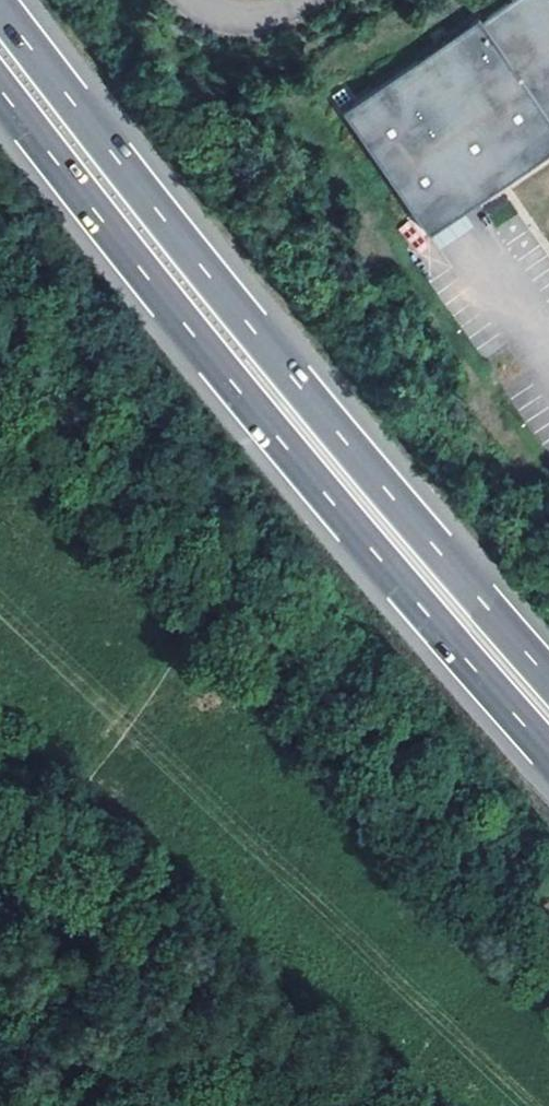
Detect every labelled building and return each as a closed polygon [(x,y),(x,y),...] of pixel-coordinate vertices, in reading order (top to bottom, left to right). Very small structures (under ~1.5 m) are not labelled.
[(341,110),(428,236),(548,151),(548,0),(509,0),(481,19),(478,15),(341,110)]
